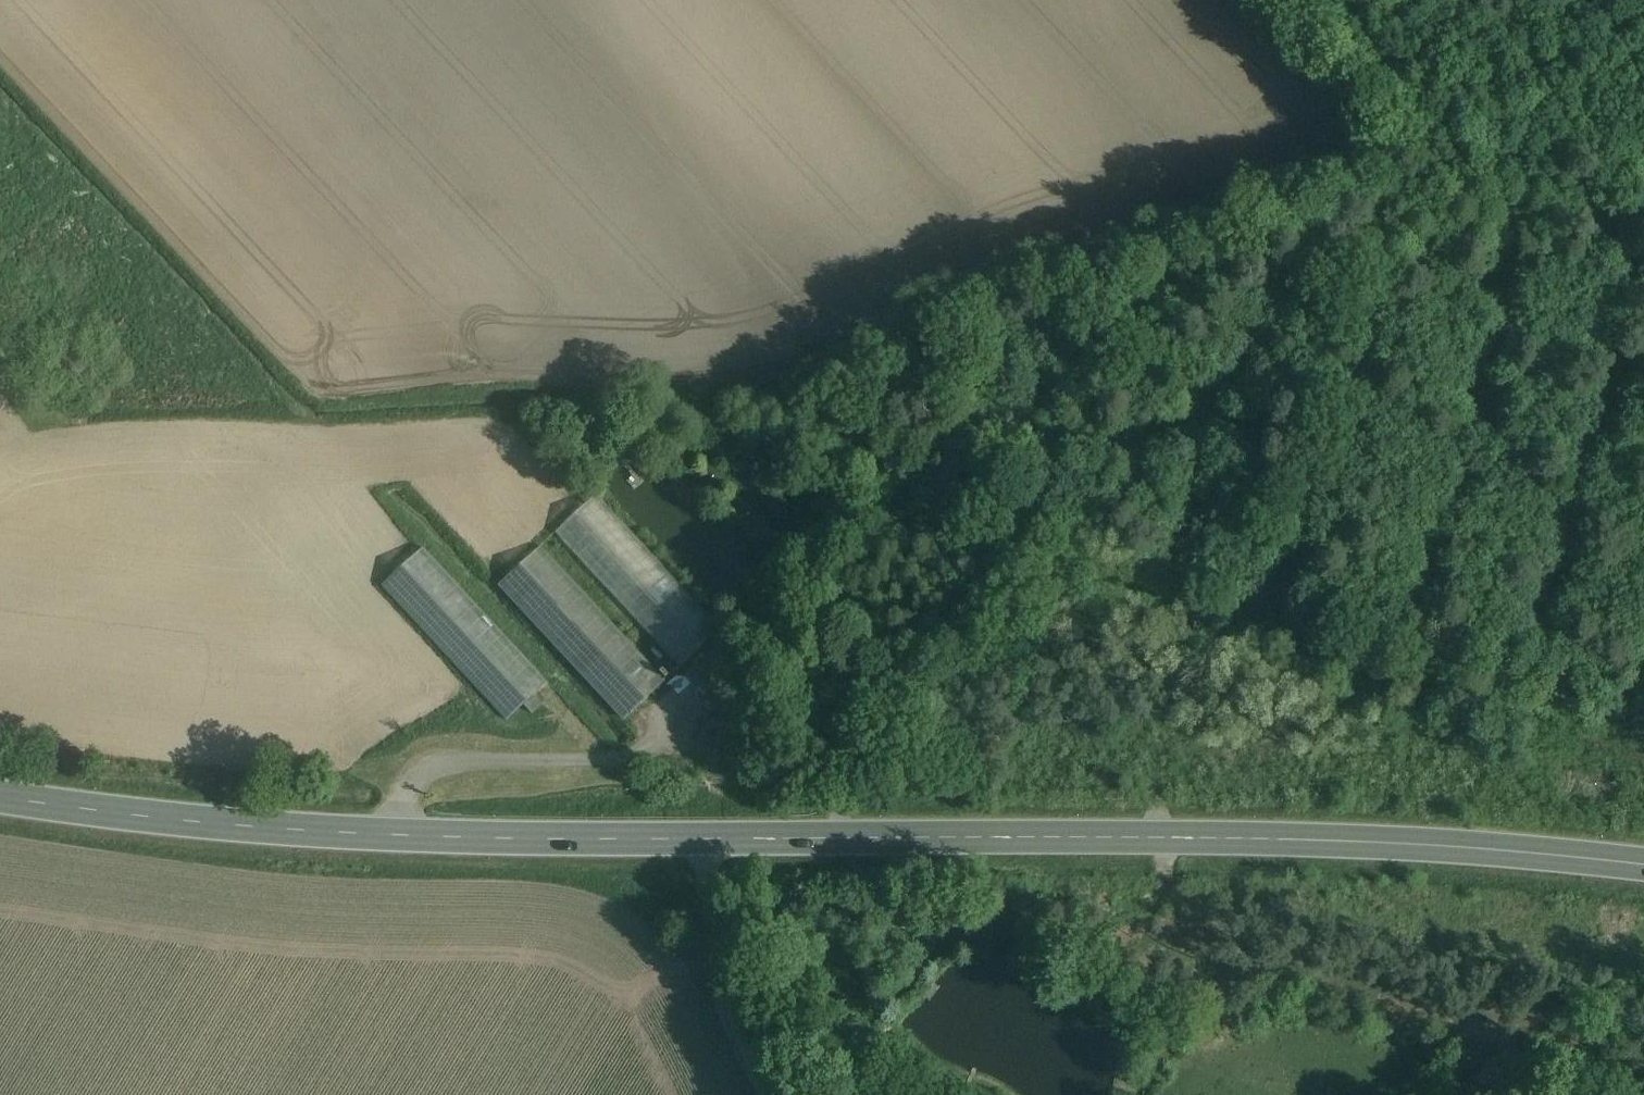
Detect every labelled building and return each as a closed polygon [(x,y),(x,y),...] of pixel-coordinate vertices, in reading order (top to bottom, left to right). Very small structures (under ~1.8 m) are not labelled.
[(721,628),(596,494),(592,497),(554,532),(680,667),(721,628)] [(665,680),(540,545),(498,584),(624,718),(665,680)] [(548,683),(422,547),(382,584),(468,679),(507,720),(524,704),(533,696),(534,695),(548,683)] [(533,696),(524,704),(532,713),(542,704),(534,695),(533,696)]
